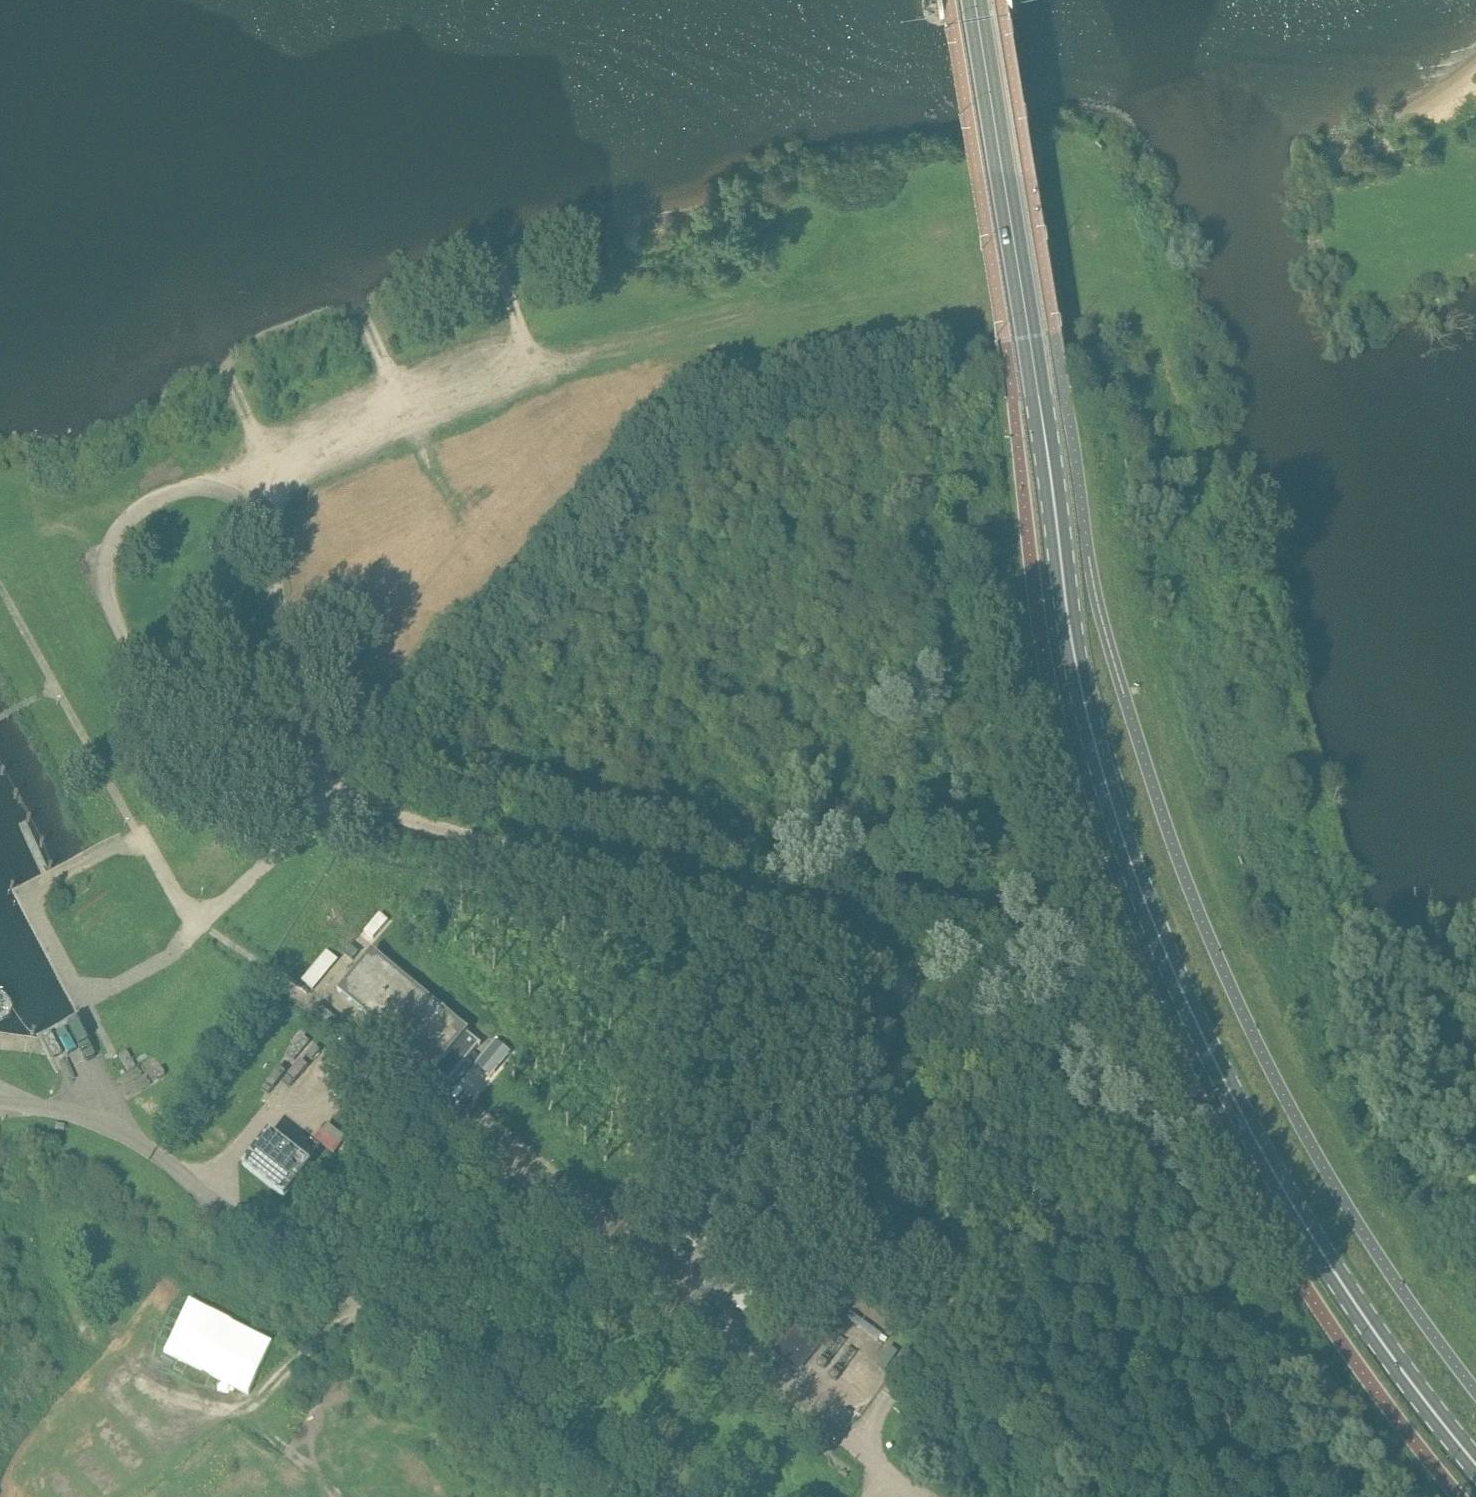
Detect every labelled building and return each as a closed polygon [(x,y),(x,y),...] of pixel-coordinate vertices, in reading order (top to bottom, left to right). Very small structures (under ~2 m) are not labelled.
[(922,2),(922,6),(924,9),(927,11),(930,13),(933,13),(1014,0),(922,0),(922,2)] [(388,925),(380,918),(365,935),(374,942),(388,925)] [(338,960),(327,950),(302,980),(314,990),(338,960)] [(374,955),(342,994),(399,1042),(407,1048),(436,1072),(437,1073),(449,1083),(451,1082),(450,1081),(479,1046),(480,1046),(481,1044),(468,1034),(463,1029),(457,1024),(374,955)] [(68,1021),(78,1049),(89,1045),(79,1017),(68,1021)] [(321,1166),(344,1135),(325,1120),(301,1152),(321,1166)] [(270,1133),(244,1166),(285,1199),(311,1165),(270,1133)] [(190,1320),(176,1342),(229,1376),(243,1354),(190,1320)] [(821,1346),(795,1324),(771,1352),(792,1369),(806,1352),(812,1357),(821,1346)]
